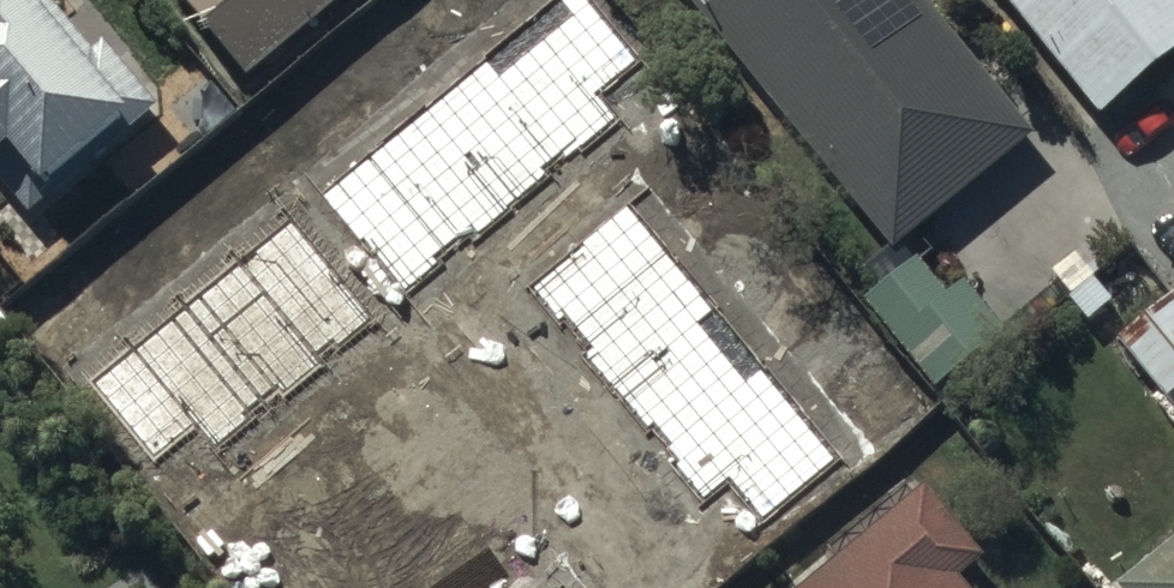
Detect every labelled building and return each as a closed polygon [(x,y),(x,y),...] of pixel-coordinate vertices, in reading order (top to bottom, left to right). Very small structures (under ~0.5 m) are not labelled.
[(12,138),(46,179),(104,131),(114,143),(159,105),(104,39),(94,48),(54,0),(0,0),(0,148),(12,138)] [(250,74),(339,0),(187,0),(250,74)] [(921,0),(691,0),(899,253),(1037,141),(921,0)] [(1106,133),(1173,79),(1173,0),(1000,0),(1106,133)] [(689,474),(772,296),(704,264),(716,237),(622,193),(602,235),(597,232),(561,311),(603,330),(563,416),(689,474)] [(273,294),(267,299),(344,393),(409,340),(335,250),(331,254),(307,225),(253,269),(273,294)] [(918,252),(865,293),(936,386),(1006,333),(964,278),(948,291),(918,252)] [(1172,292),(1120,335),(1173,400),(1173,294),(1172,292)] [(844,297),(763,360),(845,464),(849,460),(858,471),(926,418),(916,405),(924,399),(844,297)] [(228,524),(279,587),(514,587),(525,580),(482,526),(447,554),(400,494),(381,508),(373,498),(384,490),(365,467),(354,475),(329,443),(228,524)] [(930,502),(823,587),(965,587),(986,571),(930,502)] [(1140,587),(1173,587),(1173,560),(1140,587)]
